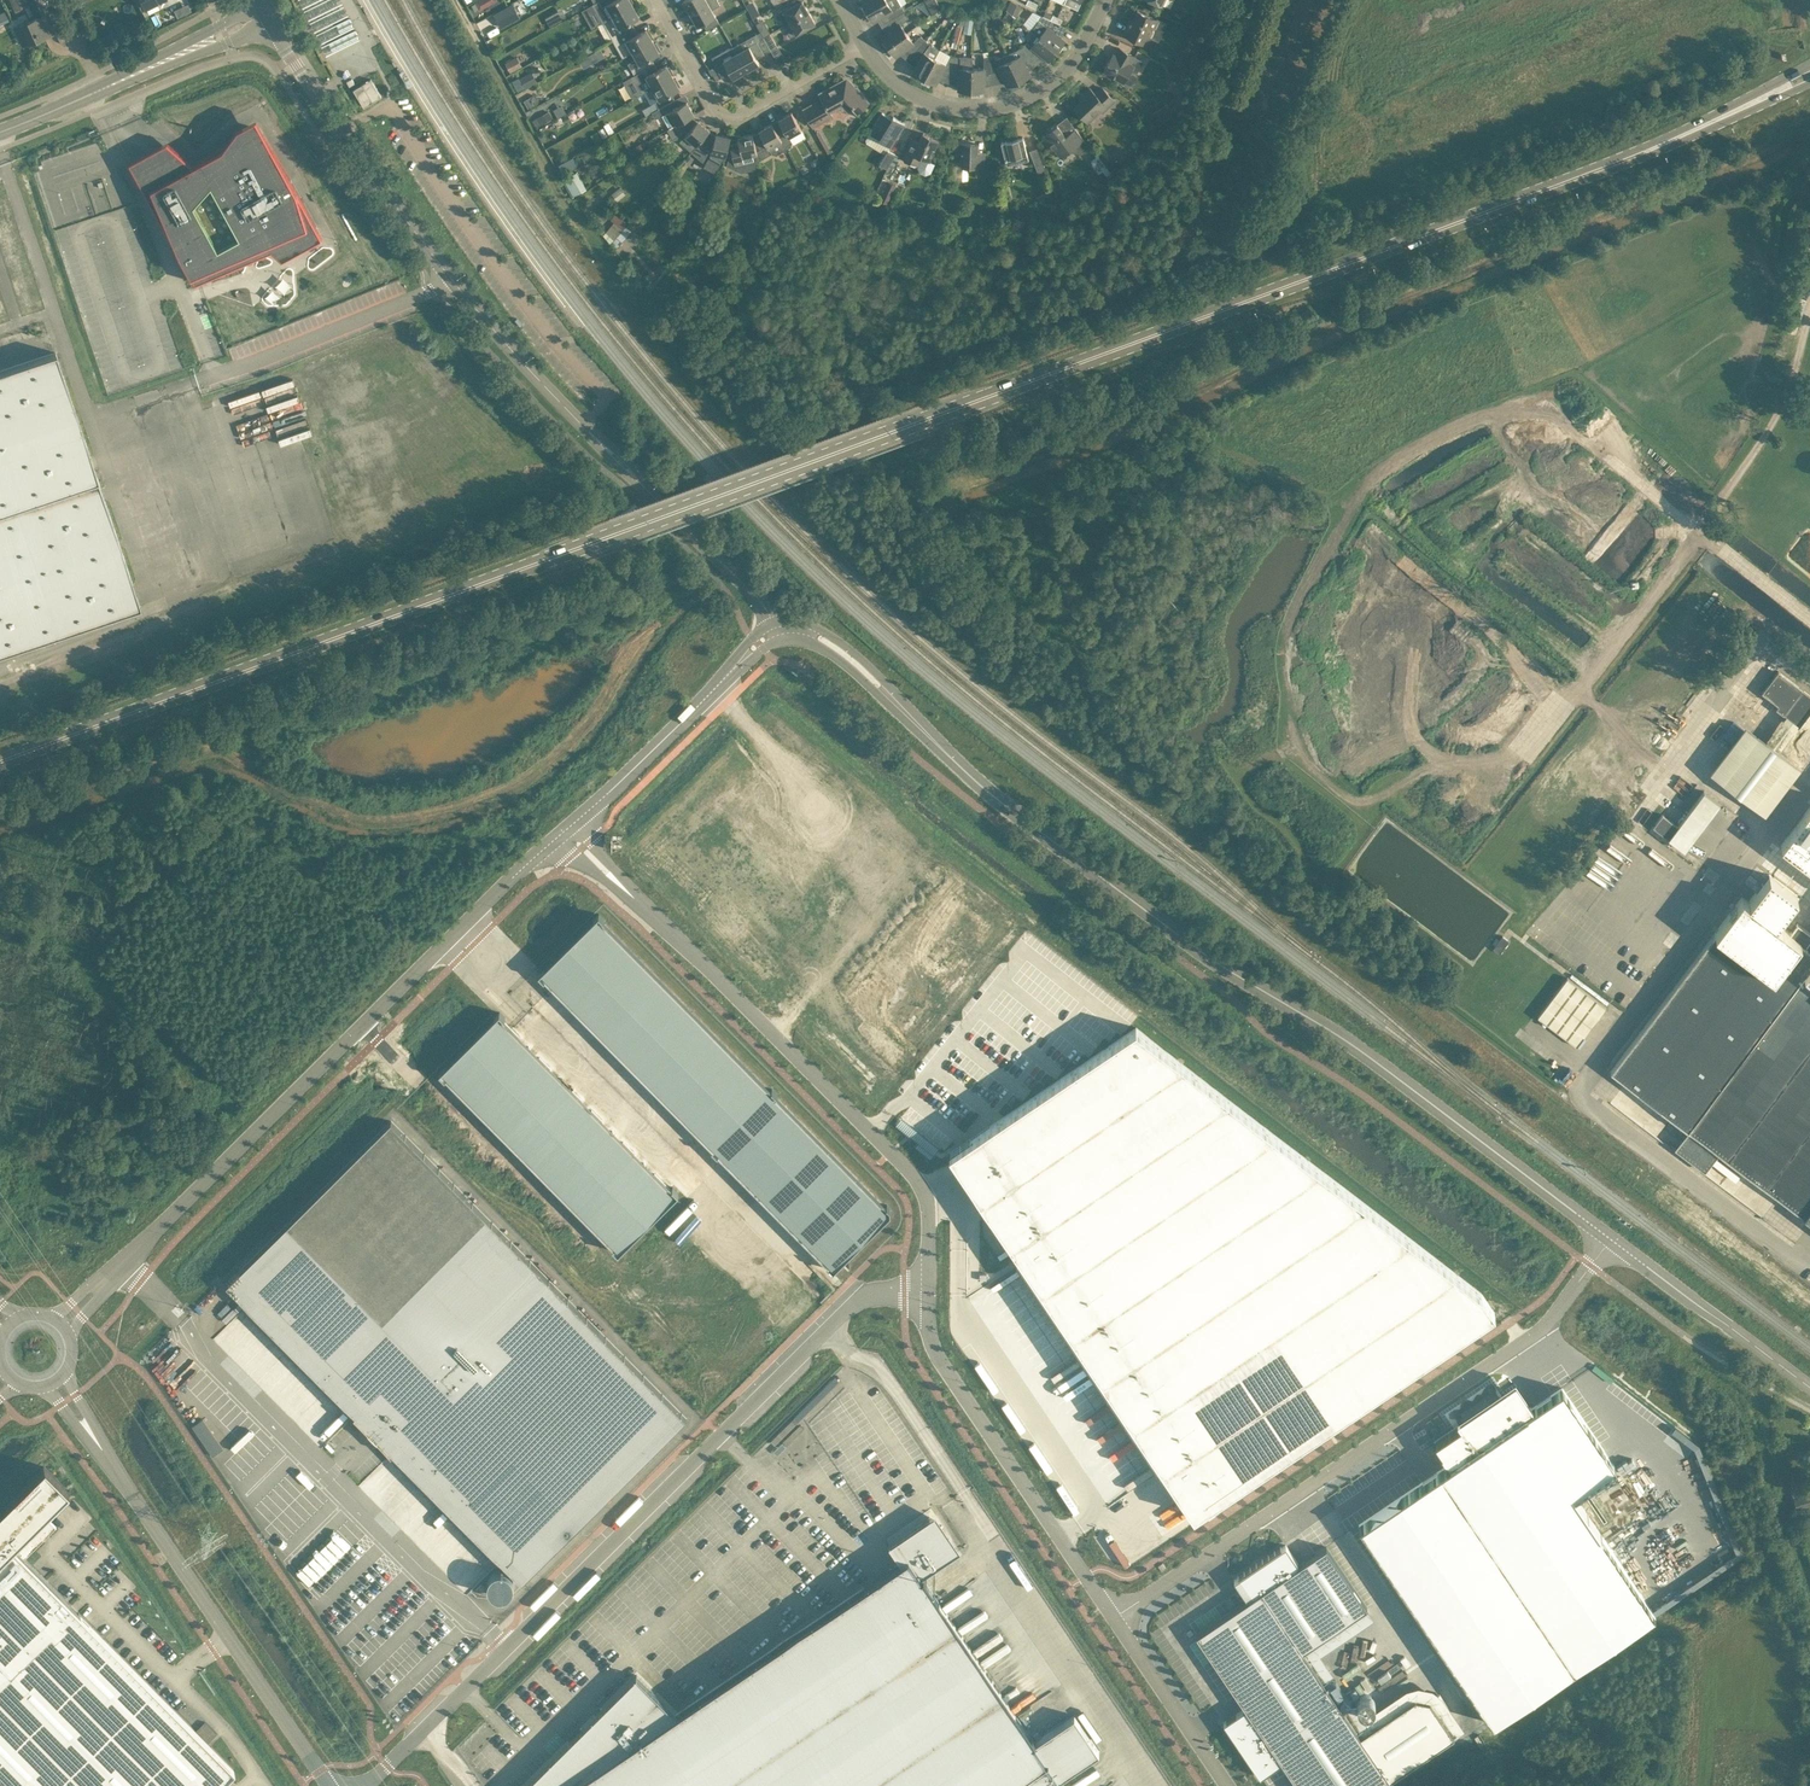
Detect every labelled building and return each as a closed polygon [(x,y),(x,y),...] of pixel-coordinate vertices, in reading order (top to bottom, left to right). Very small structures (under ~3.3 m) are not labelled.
[(28,4),(26,0),(10,0),(14,10),(28,4)] [(491,0),(478,0),(475,2),(476,2),(479,8),(480,10),(493,2),(491,0)] [(613,15),(633,4),(632,2),(633,1),(633,0),(599,0),(595,2),(593,3),(603,21),(613,15)] [(691,12),(713,0),(684,0),(691,12)] [(718,0),(713,0),(691,12),(698,25),(703,22),(707,29),(720,22),(712,9),(721,4),(718,0)] [(790,21),(809,11),(803,0),(800,0),(792,5),(790,0),(784,0),(775,5),(782,18),(787,16),(790,21)] [(867,10),(884,0),(862,0),(867,10)] [(891,18),(905,11),(899,0),(884,0),(867,10),(873,20),(888,12),(891,18)] [(1014,1),(1011,0),(1006,9),(1016,17),(1022,5),(1014,1)] [(1067,3),(1078,9),(1082,0),(1066,0),(1065,3),(1067,3)] [(494,14),(501,27),(521,16),(513,3),(494,14)] [(640,16),(639,14),(640,13),(636,6),(635,7),(633,4),(613,15),(603,21),(613,39),(635,27),(632,21),(640,16)] [(760,13),(757,7),(750,11),(754,17),(760,13)] [(549,23),(567,17),(564,9),(547,14),(549,23)] [(1158,19),(1149,14),(1138,9),(1130,25),(1128,24),(1124,33),(1134,38),(1144,42),(1147,34),(1151,36),(1154,27),(1163,31),(1167,22),(1158,19)] [(55,29),(47,10),(36,15),(19,23),(27,42),(55,29)] [(809,11),(790,21),(793,27),(788,30),(791,36),(816,22),(809,11)] [(905,11),(891,18),(895,25),(881,34),(889,45),(907,32),(900,23),(909,18),(905,11)] [(1016,19),(1007,11),(1001,18),(1010,26),(1016,19)] [(1002,22),(998,13),(990,16),(994,26),(1002,22)] [(1041,14),(1030,28),(1040,35),(1057,49),(1065,40),(1051,29),(1056,21),(1051,19),(1043,15),(1041,14)] [(964,25),(966,18),(958,15),(955,21),(964,25)] [(972,33),(974,19),(966,18),(963,32),(972,33)] [(122,22),(114,24),(116,32),(124,29),(122,22)] [(953,47),(957,48),(963,26),(958,25),(954,40),(955,40),(953,47)] [(623,57),(633,51),(653,40),(652,37),(654,36),(649,29),(648,30),(647,28),(638,33),(635,27),(613,39),(623,57)] [(764,36),(770,32),(771,32),(768,27),(760,31),(764,36)] [(1040,35),(1030,28),(1025,36),(1029,39),(1027,41),(1022,45),(1032,57),(1037,50),(1040,52),(1046,56),(1049,59),(1057,49),(1040,35)] [(771,49),(764,36),(760,31),(756,33),(759,39),(742,49),(738,43),(733,46),(747,70),(760,63),(757,57),(771,49)] [(1207,34),(1200,31),(1195,42),(1201,45),(1207,34)] [(764,36),(771,49),(778,46),(770,32),(764,36)] [(910,45),(916,51),(925,39),(920,35),(913,41),(907,32),(889,45),(896,55),(910,45)] [(925,39),(916,51),(922,56),(914,71),(925,77),(940,49),(930,43),(925,39)] [(655,42),(653,40),(633,51),(637,57),(628,62),(635,74),(639,72),(655,62),(652,56),(660,52),(659,50),(660,49),(656,42),(655,42)] [(1010,59),(1019,79),(1030,74),(1029,70),(1025,63),(1024,60),(1032,57),(1022,45),(1018,48),(1013,50),(1016,56),(1010,59)] [(747,70),(733,46),(714,57),(717,63),(715,64),(715,65),(722,76),(722,77),(731,72),(734,77),(747,70)] [(1124,81),(1130,85),(1135,83),(1139,78),(1137,72),(1131,68),(1133,64),(1131,62),(1135,55),(1120,47),(1116,54),(1113,52),(1103,69),(1124,81)] [(944,68),(952,70),(956,55),(950,54),(940,49),(925,77),(936,83),(942,72),(944,68)] [(994,55),(989,55),(992,71),(1001,70),(1008,85),(1019,79),(1007,53),(995,58),(994,55)] [(1189,62),(1185,53),(1175,58),(1180,67),(1189,62)] [(579,59),(582,63),(590,58),(588,54),(579,59)] [(959,89),(972,89),(972,67),(965,67),(965,60),(960,60),(961,56),(956,55),(952,70),(959,72),(959,89)] [(985,72),(992,71),(989,55),(984,56),(983,67),(972,67),(972,89),(984,90),(985,72)] [(522,65),(517,56),(505,62),(511,72),(522,65)] [(658,69),(655,62),(639,72),(643,78),(647,75),(654,87),(673,76),(672,73),(674,72),(670,65),(668,66),(667,64),(658,69)] [(715,65),(709,69),(712,74),(713,74),(716,79),(718,79),(722,76),(715,65)] [(1167,72),(1168,83),(1184,82),(1183,70),(1167,72)] [(532,71),(520,78),(525,87),(537,80),(532,71)] [(646,115),(659,108),(675,98),(672,92),(680,87),(679,85),(680,85),(676,77),(675,78),(673,76),(654,87),(660,99),(643,108),(646,115)] [(381,96),(371,79),(354,89),(364,106),(381,96)] [(804,108),(813,125),(814,126),(828,118),(825,113),(843,102),(849,109),(852,106),(857,112),(869,102),(850,81),(843,80),(820,93),(823,98),(804,108)] [(1085,96),(1074,106),(1088,120),(1100,108),(1103,110),(1115,99),(1103,86),(1096,93),(1090,87),(1083,93),(1085,96)] [(534,94),(530,96),(534,104),(535,105),(539,102),(539,99),(537,95),(534,94)] [(1169,95),(1163,107),(1171,111),(1176,99),(1169,95)] [(677,123),(693,114),(695,113),(687,100),(679,105),(675,98),(659,108),(663,115),(670,127),(677,123)] [(558,116),(566,112),(562,103),(554,107),(558,116)] [(537,117),(541,124),(553,117),(550,111),(549,110),(537,117)] [(780,120),(774,124),(787,148),(792,145),(793,141),(790,135),(802,129),(792,111),(779,118),(780,120)] [(882,111),(871,131),(881,137),(879,139),(891,146),(905,123),(894,115),(892,117),(882,111)] [(562,116),(565,123),(572,120),(568,113),(562,116)] [(673,138),(684,132),(685,134),(685,135),(680,141),(691,151),(710,129),(699,119),(697,121),(693,114),(677,123),(670,127),(668,129),(673,138)] [(238,127),(223,147),(194,163),(185,155),(168,140),(130,161),(181,254),(196,282),(272,249),(283,258),(323,236),(291,178),(257,116),(238,127)] [(753,133),(759,159),(771,153),(777,154),(787,148),(774,124),(772,122),(759,129),(760,131),(753,133)] [(1066,134),(1057,123),(1051,127),(1053,129),(1042,136),(1052,150),(1055,148),(1061,156),(1069,150),(1070,150),(1084,153),(1091,148),(1075,127),(1066,134)] [(716,172),(724,155),(726,156),(731,136),(716,132),(716,135),(710,129),(691,151),(705,163),(704,166),(716,172)] [(738,138),(731,136),(726,156),(728,155),(727,164),(741,171),(757,168),(756,162),(759,161),(759,159),(753,133),(753,132),(738,136),(738,138)] [(912,137),(903,157),(919,164),(922,156),(930,160),(939,139),(924,132),(920,140),(912,137)] [(1023,136),(1001,141),(1007,164),(1029,159),(1023,136)] [(643,142),(637,145),(639,150),(646,146),(643,142)] [(977,143),(958,142),(957,155),(963,155),(962,165),(970,165),(969,173),(984,173),(984,156),(977,156),(977,143)] [(888,149),(880,163),(887,168),(896,153),(888,149)] [(559,163),(564,171),(579,163),(574,155),(559,163)] [(813,159),(812,162),(814,166),(820,163),(817,157),(813,159)] [(1117,168),(1115,159),(1109,160),(1111,169),(1117,168)] [(1043,161),(1035,164),(1038,172),(1046,169),(1043,161)] [(1102,170),(1099,173),(1095,176),(1101,183),(1108,177),(1108,176),(1102,170)] [(577,171),(564,178),(574,196),(587,188),(577,171)] [(896,184),(889,181),(882,196),(889,199),(896,184)] [(1047,216),(1060,210),(1054,197),(1042,204),(1041,204),(1047,216)] [(623,228),(626,225),(628,223),(616,212),(611,218),(615,221),(623,228)] [(611,243),(616,249),(632,230),(626,225),(623,228),(615,238),(612,241),(611,243)] [(140,604),(86,443),(81,427),(76,413),(55,351),(0,370),(0,651),(140,604)] [(1758,697),(1753,703),(1748,699),(1743,706),(1748,710),(1740,720),(1745,724),(1779,750),(1798,725),(1807,732),(1797,746),(1805,751),(1809,744),(1809,694),(1778,670),(1758,697)] [(1663,813),(1653,826),(1668,837),(1678,825),(1663,813)] [(836,1267),(891,1212),(894,1209),(888,1204),(885,1207),(776,1096),(778,1093),(772,1088),(770,1090),(602,921),(605,918),(599,913),(541,970),(539,973),(545,978),(547,976),(715,1145),(712,1147),(718,1153),(721,1150),(830,1261),(828,1264),(833,1270),(836,1267)] [(1781,976),(1717,928),(1611,1071),(1689,1129),(1675,1148),(1705,1170),(1719,1152),(1795,1209),(1805,1216),(1804,1217),(1809,1225),(1809,938),(1781,976)] [(1500,953),(1509,940),(1503,935),(1493,948),(1500,953)] [(1606,1006),(1567,977),(1538,1015),(1577,1045),(1606,1006)] [(931,1135),(1193,1510),(1505,1291),(1493,1273),(1123,999),(931,1135)] [(503,1019),(506,1017),(500,1011),(440,1071),(446,1077),(448,1074),(615,1243),(613,1246),(619,1251),(621,1249),(730,1359),(727,1362),(733,1368),(794,1308),(787,1302),(785,1305),(676,1194),(679,1192),(673,1186),(671,1188),(503,1019)] [(403,1103),(401,1106),(408,1114),(411,1111),(403,1103)] [(522,1581),(687,1417),(392,1120),(227,1283),(522,1581)] [(607,1298),(599,1305),(609,1315),(617,1308),(607,1298)] [(1562,1386),(1527,1410),(1513,1389),(1436,1441),(1450,1462),(1359,1524),(1493,1722),(1655,1613),(1602,1534),(1643,1506),(1562,1386)] [(1431,1437),(1427,1431),(1423,1434),(1427,1440),(1431,1437)] [(233,1767),(208,1742),(196,1729),(24,1556),(55,1526),(43,1514),(68,1489),(43,1465),(0,1508),(0,1785),(215,1785),(233,1767)] [(1209,1518),(1215,1514),(1212,1509),(1206,1513),(1209,1518)] [(581,1730),(570,1741),(524,1785),(1064,1785),(1063,1783),(1065,1782),(1061,1777),(1099,1751),(1075,1714),(1036,1740),(1036,1739),(1033,1735),(1031,1736),(925,1580),(927,1578),(924,1574),(922,1575),(922,1574),(961,1548),(937,1511),(889,1543),(901,1561),(676,1713),(637,1674),(581,1730)] [(1237,1694),(1303,1649),(1367,1606),(1327,1546),(1300,1564),(1286,1544),(1282,1547),(1281,1546),(1280,1546),(1281,1547),(1276,1551),(1275,1550),(1274,1550),(1275,1551),(1270,1555),(1269,1554),(1268,1554),(1269,1555),(1263,1559),(1263,1558),(1262,1558),(1263,1560),(1257,1563),(1256,1562),(1257,1564),(1251,1567),(1250,1566),(1251,1568),(1245,1572),(1244,1570),(1244,1571),(1245,1572),(1239,1576),(1238,1574),(1238,1575),(1239,1576),(1234,1579),(1248,1599),(1197,1633),(1237,1694)] [(953,1566),(957,1575),(960,1573),(964,1582),(967,1581),(959,1563),(953,1566)] [(1361,1734),(1303,1649),(1237,1694),(1246,1706),(1224,1721),(1224,1722),(1226,1721),(1231,1728),(1229,1729),(1229,1730),(1231,1728),(1236,1736),(1234,1737),(1235,1737),(1236,1736),(1241,1743),(1239,1744),(1240,1745),(1242,1744),(1246,1751),(1244,1752),(1245,1752),(1247,1751),(1251,1758),(1249,1759),(1250,1760),(1252,1759),(1256,1766),(1255,1767),(1255,1768),(1257,1766),(1262,1774),(1260,1775),(1282,1760),(1300,1785),(1378,1785),(1390,1778),(1454,1734),(1431,1699),(1415,1697),(1361,1734)] [(1367,1693),(1366,1693),(1365,1693),(1363,1693),(1362,1694),(1361,1695),(1360,1695),(1359,1696),(1358,1697),(1358,1698),(1357,1700),(1357,1701),(1357,1702),(1357,1704),(1357,1705),(1358,1706),(1358,1707),(1359,1708),(1360,1709),(1361,1710),(1362,1711),(1363,1711),(1365,1711),(1366,1711),(1367,1711),(1369,1711),(1370,1711),(1371,1710),(1372,1709),(1373,1708),(1374,1707),(1374,1706),(1375,1705),(1375,1704),(1375,1702),(1375,1701),(1375,1700),(1374,1698),(1374,1697),(1373,1696),(1372,1695),(1371,1694),(1370,1694),(1369,1693),(1367,1693)] [(205,1720),(196,1729),(208,1742),(217,1733),(205,1720)]
